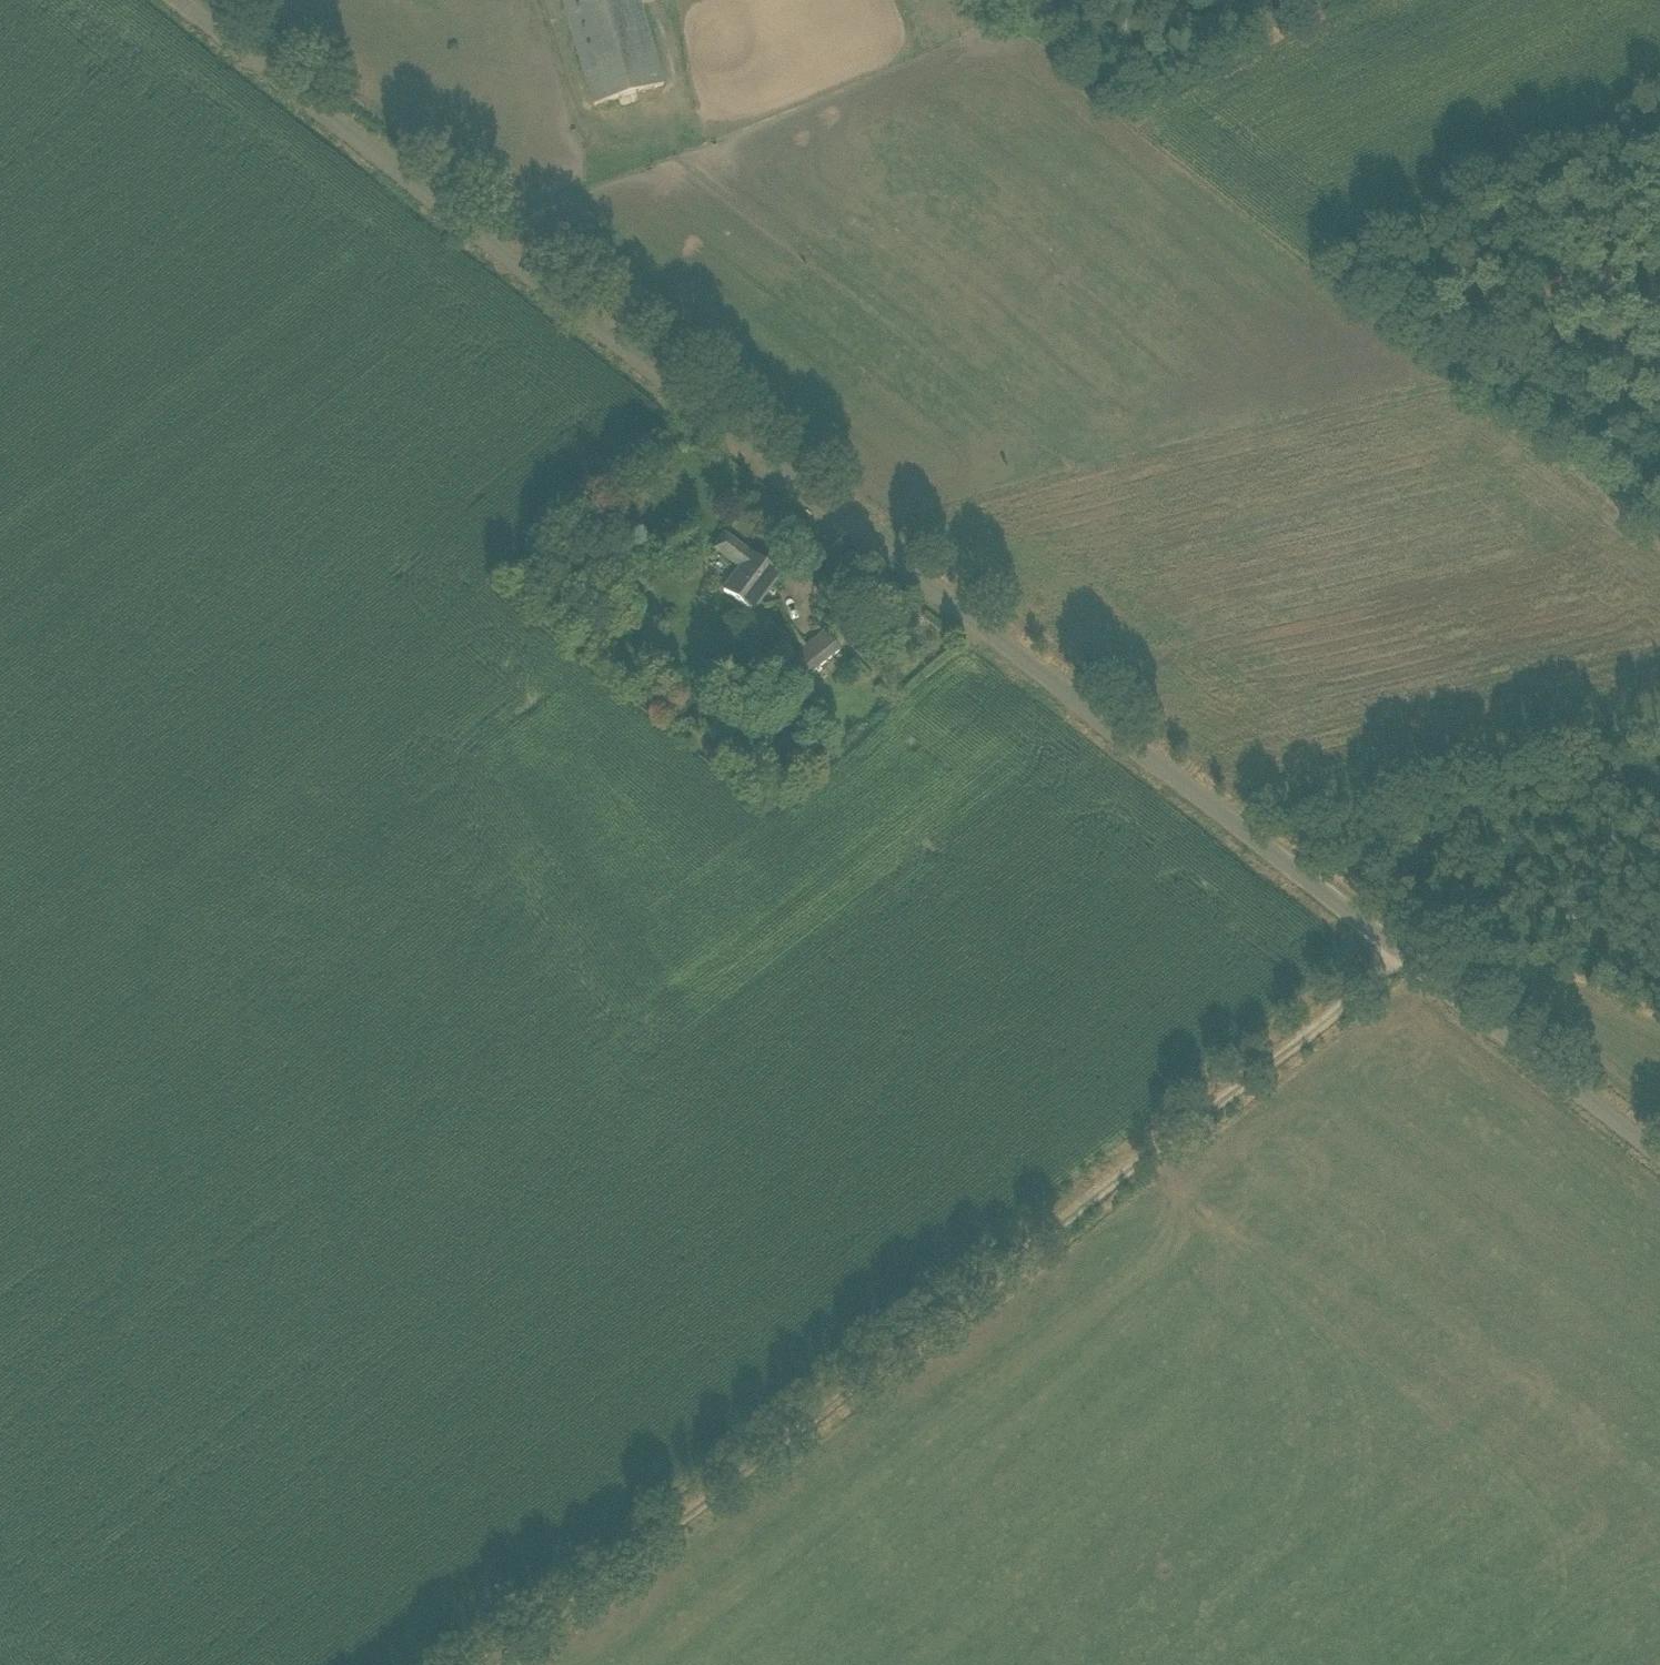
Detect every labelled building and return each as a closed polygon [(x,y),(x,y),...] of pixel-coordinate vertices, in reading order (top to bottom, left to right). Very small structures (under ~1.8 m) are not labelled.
[(594,105),(665,84),(641,0),(563,0),(594,105)] [(750,612),(779,574),(725,534),(712,552),(740,571),(723,592),(750,612)] [(839,651),(824,632),(781,666),(797,686),(839,651)]
